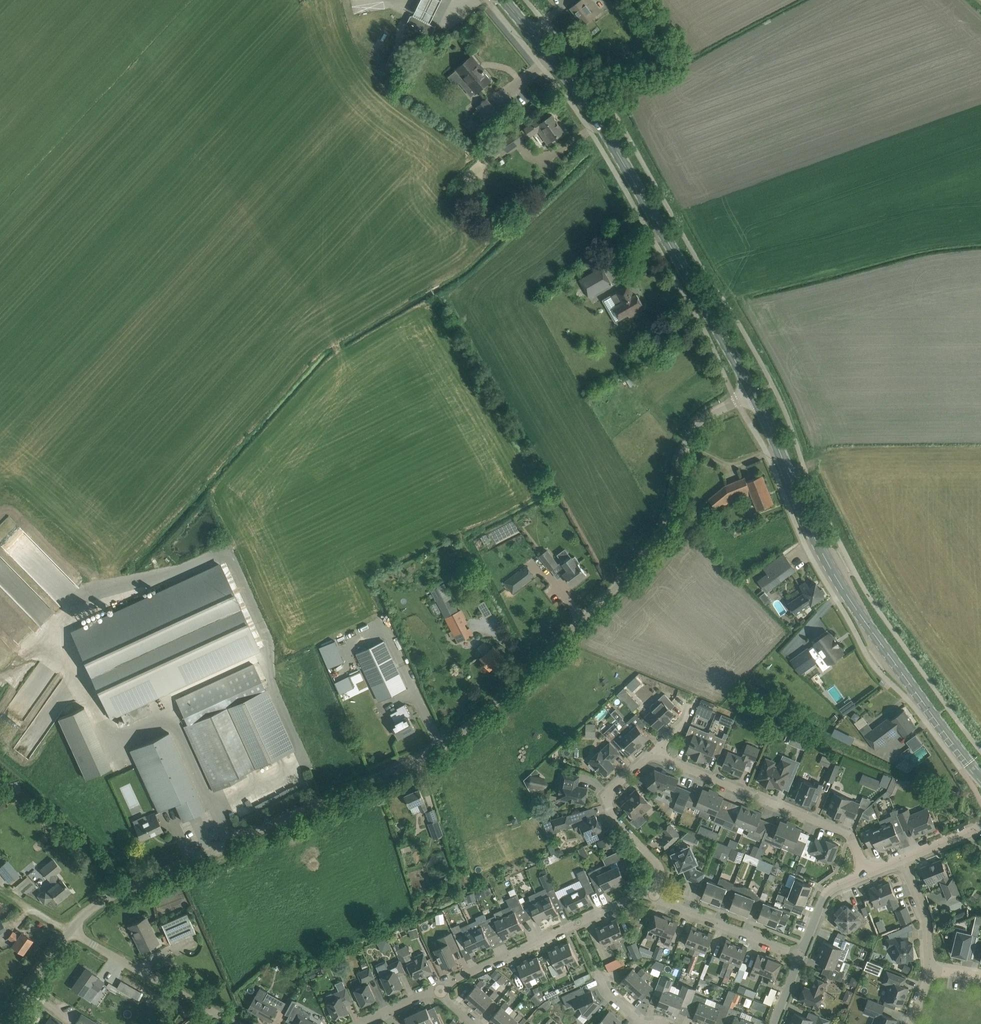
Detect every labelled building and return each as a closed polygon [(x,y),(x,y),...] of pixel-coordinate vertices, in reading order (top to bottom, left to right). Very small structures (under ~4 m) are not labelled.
[(415,15),(432,23),(443,0),(422,0),(415,15)] [(594,0),(581,0),(571,8),(584,25),(602,11),(594,0)] [(426,34),(433,34),(436,29),(435,26),(414,15),(411,16),(407,24),(426,34)] [(473,56),(456,70),(475,93),(491,80),(485,73),(486,72),(484,70),(483,71),(479,66),(480,65),(473,56)] [(478,107),(488,119),(497,112),(487,100),(478,107)] [(524,129),(530,137),(542,128),(551,141),(564,132),(552,115),(541,123),(538,119),(524,129)] [(500,141),(508,153),(526,140),(518,128),(500,141)] [(475,145),(480,151),(487,144),(483,139),(475,145)] [(612,284),(602,267),(579,280),(589,297),(612,284)] [(618,307),(609,311),(615,323),(629,315),(630,317),(638,313),(636,309),(643,305),(637,295),(634,296),(628,285),(611,295),(618,307)] [(759,509),(764,507),(774,503),(762,475),(747,482),(745,477),(725,485),(709,499),(702,505),(716,520),(724,513),(720,509),(731,499),(732,502),(753,494),(759,509)] [(559,566),(573,585),(587,575),(579,564),(580,563),(575,556),(574,557),(573,556),(572,557),(566,548),(557,555),(562,561),(559,564),(560,565),(559,566)] [(548,549),(539,556),(550,570),(559,564),(548,549)] [(774,561),(763,569),(767,575),(775,585),(796,570),(784,554),(774,561)] [(147,700),(259,649),(221,565),(72,633),(110,717),(120,712),(125,724),(152,712),(147,700)] [(519,572),(505,583),(512,592),(521,585),(520,583),(525,580),(519,572)] [(461,609),(459,611),(457,607),(461,605),(449,581),(431,590),(459,642),(474,634),(470,627),(468,628),(466,624),(468,623),(461,609)] [(799,586),(805,594),(790,604),(796,614),(808,605),(809,606),(825,596),(816,583),(810,587),(806,582),(799,586)] [(809,648),(791,660),(801,675),(818,662),(819,662),(818,660),(824,656),(829,663),(829,662),(831,661),(843,653),(838,645),(837,646),(828,634),(829,634),(829,633),(809,648)] [(319,647),(322,652),(338,646),(335,640),(319,647)] [(384,641),(357,654),(379,702),(407,688),(384,641)] [(504,657),(498,650),(494,646),(491,649),(485,642),(479,648),(485,655),(481,657),(491,668),(504,657)] [(326,662),(328,668),(344,661),(342,655),(326,662)] [(253,663),(175,699),(187,724),(185,725),(215,791),(247,776),(245,773),(264,764),(295,750),(267,688),(265,689),(253,663)] [(624,688),(617,694),(624,701),(633,711),(640,705),(624,688)] [(676,705),(669,697),(665,693),(654,703),(652,704),(651,705),(651,706),(651,708),(652,710),(646,716),(658,729),(666,722),(666,723),(671,718),(670,718),(675,714),(671,709),(676,705)] [(844,714),(856,705),(851,698),(839,708),(844,714)] [(408,717),(411,715),(405,704),(397,708),(398,710),(391,714),(396,723),(393,724),(399,737),(415,729),(408,717)] [(83,778),(110,767),(83,705),(56,716),(83,778)] [(699,705),(696,712),(701,714),(700,715),(709,718),(712,711),(699,705)] [(624,718),(615,709),(611,713),(623,726),(642,747),(646,744),(644,742),(649,737),(637,724),(632,729),(622,719),(624,718)] [(902,736),(908,732),(916,726),(904,710),(891,720),(889,717),(865,735),(875,750),(899,732),(902,736)] [(719,722),(732,727),(735,718),(722,713),(719,722)] [(860,718),(855,722),(859,729),(865,724),(860,718)] [(586,724),(586,737),(595,737),(596,724),(586,724)] [(691,756),(697,758),(706,738),(698,735),(701,729),(691,725),(683,744),(689,746),(687,752),(692,754),(691,756)] [(642,747),(623,726),(614,734),(617,736),(612,740),(620,749),(625,745),(632,753),(637,749),(639,750),(642,747)] [(834,736),(846,742),(848,736),(837,730),(834,736)] [(697,758),(704,761),(705,759),(710,761),(712,756),(718,758),(726,739),(722,738),(717,735),(715,734),(716,733),(710,731),(710,732),(708,732),(706,738),(697,758)] [(158,811),(175,803),(183,820),(205,810),(169,732),(130,750),(158,811)] [(907,741),(914,751),(923,744),(916,734),(907,741)] [(792,735),(789,743),(804,749),(808,742),(792,735)] [(595,768),(599,773),(601,771),(606,775),(616,766),(611,761),(620,753),(610,742),(601,750),(589,761),(590,763),(589,764),(593,769),(595,768)] [(734,771),(734,773),(741,776),(749,758),(755,760),(760,749),(748,744),(742,757),(728,752),(722,767),(734,771)] [(796,748),(794,758),(801,759),(803,750),(796,748)] [(770,764),(765,762),(758,779),(762,780),(761,782),(773,787),(774,785),(782,789),(789,772),(787,771),(791,763),(783,759),(779,768),(774,766),(770,764)] [(825,779),(833,783),(841,764),(832,761),(825,779)] [(523,776),(531,793),(547,786),(539,769),(523,776)] [(644,779),(653,789),(655,787),(663,790),(665,786),(674,790),(679,779),(655,769),(644,779)] [(579,776),(569,774),(563,773),(558,798),(584,803),(588,788),(577,786),(579,776)] [(866,785),(877,790),(881,780),(869,776),(866,785)] [(796,799),(811,805),(813,799),(817,800),(823,784),(816,781),(815,785),(803,780),(803,782),(801,781),(797,791),(799,791),(796,799)] [(686,805),(691,792),(682,788),(673,810),(683,813),(686,805)] [(425,801),(424,798),(419,789),(405,795),(411,807),(419,804),(422,812),(428,810),(424,802),(425,801)] [(699,815),(704,816),(714,791),(710,789),(709,791),(703,789),(700,795),(691,792),(686,805),(695,809),(696,806),(702,808),(699,815)] [(623,805),(629,811),(628,813),(629,815),(630,816),(632,817),(634,816),(635,818),(640,814),(641,815),(652,805),(638,790),(623,805)] [(714,821),(723,825),(729,811),(720,808),(724,797),(718,795),(719,793),(714,791),(704,816),(708,818),(711,812),(716,814),(714,821)] [(827,811),(845,819),(846,815),(854,818),(860,803),(835,793),(827,811)] [(739,826),(744,828),(752,809),(742,805),(738,815),(729,811),(723,825),(737,831),(739,826)] [(866,821),(877,817),(873,805),(861,810),(866,821)] [(897,814),(904,830),(911,827),(914,837),(936,828),(928,808),(911,815),(909,809),(897,814)] [(744,828),(750,830),(747,835),(760,840),(765,828),(758,825),(762,813),(752,809),(744,828)] [(574,827),(575,830),(581,827),(586,837),(603,830),(596,815),(588,819),(584,810),(567,815),(570,825),(566,826),(567,829),(574,827)] [(888,825),(882,827),(890,847),(896,844),(896,843),(900,841),(897,833),(904,830),(897,814),(895,810),(890,812),(892,815),(885,818),(888,825)] [(145,815),(133,821),(141,839),(162,830),(155,813),(146,817),(145,815)] [(561,831),(560,828),(566,826),(570,825),(567,815),(543,822),(549,834),(561,831)] [(439,820),(429,823),(434,840),(444,836),(439,820)] [(778,826),(770,822),(767,829),(774,832),(770,843),(782,847),(784,842),(792,823),(788,821),(787,823),(780,820),(778,826)] [(792,823),(784,842),(791,844),(788,850),(801,855),(804,850),(807,842),(798,839),(802,829),(795,827),(796,824),(792,823)] [(666,835),(659,842),(666,849),(681,835),(674,827),(665,834),(666,835)] [(890,847),(882,827),(874,831),(873,828),(863,832),(869,847),(876,844),(878,850),(883,848),(884,849),(890,847)] [(708,828),(705,836),(716,840),(719,833),(708,828)] [(693,831),(689,830),(683,836),(690,838),(693,831)] [(811,851),(810,853),(817,856),(832,862),(839,844),(824,838),(823,841),(816,838),(815,841),(811,851)] [(732,847),(718,841),(713,855),(720,857),(722,851),(729,854),(732,847)] [(698,863),(690,845),(685,848),(680,846),(678,851),(672,854),(674,857),(672,860),(674,864),(677,865),(680,871),(683,869),(688,879),(702,884),(706,873),(697,869),(694,864),(698,863)] [(559,849),(555,850),(558,857),(565,854),(563,850),(559,849)] [(603,858),(606,864),(617,888),(621,886),(620,884),(626,881),(622,872),(629,869),(631,872),(631,871),(625,858),(622,851),(608,858),(607,856),(603,858)] [(40,869),(48,879),(50,878),(55,885),(47,891),(44,891),(40,895),(39,897),(43,902),(46,902),(50,898),(50,896),(50,895),(52,894),(58,901),(58,900),(70,890),(61,879),(61,880),(55,872),(60,868),(52,859),(40,869)] [(928,884),(942,878),(943,881),(941,882),(948,899),(960,894),(953,877),(949,879),(948,876),(942,860),(921,868),(928,884)] [(9,861),(0,868),(0,873),(8,883),(19,874),(9,861)] [(606,864),(588,872),(595,885),(601,882),(605,891),(612,888),(613,890),(617,888),(606,864)] [(590,882),(584,869),(577,872),(583,885),(590,882)] [(21,896),(35,883),(28,875),(14,888),(21,896)] [(797,876),(792,888),(809,895),(812,885),(803,882),(805,879),(797,876)] [(729,897),(733,885),(734,883),(720,878),(718,884),(711,901),(720,905),(724,895),(729,897)] [(551,881),(544,884),(547,892),(554,888),(551,881)] [(702,898),(711,901),(718,884),(708,881),(702,898)] [(876,907),(886,903),(889,909),(899,905),(890,883),(879,887),(878,885),(869,889),(876,907)] [(730,908),(739,912),(748,887),(746,886),(737,886),(733,885),(729,897),(733,899),(730,908)] [(469,902),(492,893),(489,886),(467,895),(469,902)] [(591,900),(586,891),(584,887),(564,896),(571,910),(591,900)] [(752,906),(757,908),(760,898),(761,897),(751,888),(748,887),(739,912),(748,915),(752,906)] [(547,892),(549,896),(540,900),(547,916),(553,914),(554,917),(559,915),(553,902),(559,899),(554,888),(547,892)] [(792,888),(788,897),(786,896),(784,901),(785,901),(793,905),(794,905),(796,900),(805,904),(809,895),(792,888)] [(505,916),(513,932),(518,930),(520,933),(524,931),(521,923),(527,920),(522,909),(524,908),(521,903),(517,894),(506,899),(513,913),(505,916)] [(758,919),(767,923),(774,906),(765,902),(766,901),(760,898),(757,908),(761,910),(758,919)] [(521,903),(524,908),(529,919),(535,916),(539,924),(543,922),(542,919),(547,916),(540,900),(532,904),(530,899),(521,903)] [(858,915),(861,912),(854,905),(851,908),(848,906),(845,908),(842,905),(835,913),(838,916),(836,919),(839,921),(836,924),(843,931),(846,928),(849,931),(851,928),(854,931),(861,924),(858,921),(861,918),(858,915)] [(767,923),(776,926),(778,921),(786,924),(791,911),(783,908),(782,909),(774,906),(767,923)] [(911,920),(906,907),(897,911),(902,923),(911,920)] [(487,919),(494,935),(500,932),(504,940),(509,938),(507,935),(513,932),(505,916),(502,909),(495,913),(496,915),(487,919)] [(195,932),(187,913),(162,924),(170,943),(195,932)] [(654,930),(661,933),(667,916),(665,916),(665,917),(655,914),(646,937),(651,939),(654,930)] [(661,933),(667,936),(664,944),(670,946),(678,923),(671,920),(672,918),(667,916),(661,933)] [(129,926),(141,951),(158,942),(146,918),(129,926)] [(613,922),(607,925),(617,947),(620,954),(625,952),(619,939),(625,936),(617,918),(612,921),(613,922)] [(472,931),(480,947),(486,945),(487,948),(492,946),(488,938),(494,935),(487,919),(478,923),(477,920),(469,923),(469,924),(472,931)] [(604,945),(607,952),(617,947),(607,925),(602,928),(601,926),(596,928),(604,945)] [(697,928),(692,926),(685,944),(691,947),(689,953),(693,955),(702,932),(696,930),(697,928)] [(952,953),(967,957),(969,948),(976,949),(979,938),(979,936),(972,934),(966,932),(966,930),(959,928),(956,929),(953,940),(955,940),(952,953)] [(480,947),(472,931),(465,934),(463,930),(454,934),(461,950),(468,947),(471,955),(476,953),(474,950),(480,947)] [(32,940),(24,934),(22,932),(20,935),(13,931),(8,938),(15,943),(12,946),(23,953),(32,940)] [(708,934),(702,932),(693,955),(698,956),(700,950),(706,953),(714,934),(709,932),(708,934)] [(457,961),(456,959),(451,950),(458,947),(451,933),(438,939),(442,946),(434,950),(443,968),(457,961)] [(824,941),(820,951),(843,960),(851,942),(845,939),(841,938),(836,936),(833,945),(824,941)] [(382,951),(391,947),(387,937),(378,942),(382,951)] [(887,938),(887,948),(893,948),(893,954),(896,953),(897,962),(908,962),(908,959),(914,958),(913,943),(909,944),(908,937),(887,938)] [(723,966),(728,968),(737,945),(731,943),(731,941),(727,939),(719,958),(726,960),(723,966)] [(561,944),(558,945),(566,962),(571,960),(574,967),(579,965),(569,942),(562,946),(561,944)] [(636,942),(628,945),(634,960),(643,957),(636,942)] [(566,962),(558,945),(555,946),(556,948),(549,951),(559,974),(564,971),(561,964),(566,962)] [(728,968),(732,970),(734,963),(741,966),(748,947),(743,946),(742,947),(737,945),(728,968)] [(829,966),(826,975),(842,981),(845,972),(839,970),(843,960),(820,951),(816,961),(829,966)] [(411,952),(407,954),(404,956),(408,964),(410,969),(414,978),(419,976),(420,978),(433,972),(429,963),(424,953),(413,957),(411,952)] [(758,971),(764,973),(771,956),(766,955),(766,956),(758,954),(749,977),(755,979),(758,971)] [(693,955),(687,971),(691,973),(693,969),(698,956),(693,955)] [(530,958),(527,959),(535,976),(540,974),(543,981),(548,979),(538,956),(531,960),(530,958)] [(612,969),(612,970),(625,964),(621,956),(617,957),(619,962),(610,966),(612,969)] [(764,973),(771,976),(768,984),(772,986),(782,963),(772,959),(773,957),(771,956),(764,973)] [(535,976),(527,959),(524,961),(525,962),(518,966),(528,988),(533,985),(530,979),(535,976)] [(406,972),(401,963),(400,960),(387,966),(390,973),(381,976),(389,993),(403,986),(398,975),(406,972)] [(376,999),(372,990),(367,981),(375,977),(370,967),(358,973),(364,986),(355,990),(359,998),(357,999),(360,1004),(361,1004),(362,1005),(376,999)] [(86,968),(72,987),(75,989),(74,989),(81,994),(81,993),(90,1000),(103,982),(96,977),(97,976),(86,968)] [(625,985),(629,989),(646,971),(642,968),(638,973),(633,968),(620,983),(623,987),(625,985)] [(740,968),(736,980),(742,982),(747,970),(740,968)] [(906,978),(897,974),(886,970),(881,983),(889,986),(884,999),(902,1006),(907,992),(905,991),(907,987),(903,985),(906,978)] [(629,989),(634,993),(633,995),(637,998),(639,996),(643,999),(648,994),(650,996),(653,987),(645,979),(649,974),(646,971),(629,989)] [(575,980),(577,986),(587,982),(584,976),(575,980)] [(657,1007),(667,1011),(674,993),(669,991),(673,981),(661,976),(654,993),(661,996),(657,1007)] [(827,982),(824,981),(815,977),(811,988),(805,986),(799,1001),(818,1008),(824,992),(823,992),(827,982)] [(121,980),(117,987),(137,999),(141,991),(121,980)] [(469,1004),(472,1007),(485,992),(481,988),(485,983),(481,980),(465,998),(470,1003),(469,1004)] [(667,1011),(678,1015),(682,1004),(689,1007),(695,993),(696,990),(684,985),(682,990),(677,987),(674,993),(667,1011)] [(248,1009),(270,1021),(278,1008),(264,1000),(268,992),(260,987),(248,1009)] [(347,988),(334,994),(331,993),(327,995),(326,998),(328,1002),(327,1003),(334,1018),(341,1015),(342,1016),(348,1014),(347,1012),(349,1011),(344,1002),(352,999),(347,988)] [(562,996),(567,1007),(575,1004),(576,1007),(581,1005),(583,1012),(582,1013),(588,1018),(601,1004),(595,998),(591,991),(582,995),(579,988),(562,996)] [(730,990),(727,995),(734,998),(736,993),(736,992),(730,990)] [(472,1007),(475,1010),(476,1008),(481,1013),(498,994),(494,991),(490,996),(485,992),(472,1007)] [(535,993),(531,998),(539,1006),(539,1005),(540,1004),(535,993)] [(693,1020),(703,1023),(710,1005),(706,1003),(708,998),(702,995),(702,996),(695,993),(689,1007),(697,1010),(693,1020)] [(731,1003),(730,1006),(734,1007),(735,1005),(736,1006),(737,1002),(738,1003),(741,995),(736,993),(734,998),(731,1003)] [(767,994),(764,1002),(771,1005),(774,998),(774,997),(769,995),(767,994)] [(282,1010),(290,1015),(295,1005),(297,1002),(289,997),(282,1010)] [(875,1017),(873,1023),(895,1023),(897,1019),(881,1014),(885,1005),(868,998),(863,1012),(875,1017)] [(539,1006),(545,1012),(553,1006),(550,999),(547,1000),(545,1001),(539,1006)] [(725,1020),(730,1006),(717,1001),(715,1007),(710,1005),(703,1023),(715,1023),(718,1017),(725,1020)] [(510,1014),(505,1010),(510,1005),(506,1002),(489,1020),(494,1023),(501,1023),(510,1014)] [(289,1017),(295,1020),(293,1023),(316,1023),(303,1017),(306,1011),(295,1005),(290,1015),(289,1017)] [(746,1019),(740,1016),(743,1011),(734,1007),(730,1006),(725,1020),(732,1023),(744,1023),(746,1019)] [(422,1023),(442,1023),(439,1016),(432,1019),(427,1008),(416,1013),(422,1023)] [(617,1018),(609,1011),(597,1023),(620,1023),(615,1019),(617,1018)] [(416,1013),(406,1017),(409,1023),(422,1023),(416,1013)] [(523,1016),(519,1013),(514,1018),(510,1014),(501,1023),(516,1023),(523,1016)] [(804,1017),(794,1013),(792,1020),(793,1021),(792,1023),(811,1023),(813,1020),(804,1017)] [(76,1023),(99,1023),(81,1014),(75,1023),(76,1023)] [(819,1015),(815,1023),(828,1023),(830,1019),(819,1015)] [(52,1016),(53,1017),(47,1023),(64,1023),(52,1016)] [(765,1021),(753,1016),(751,1021),(746,1019),(744,1023),(764,1023),(765,1021)]
